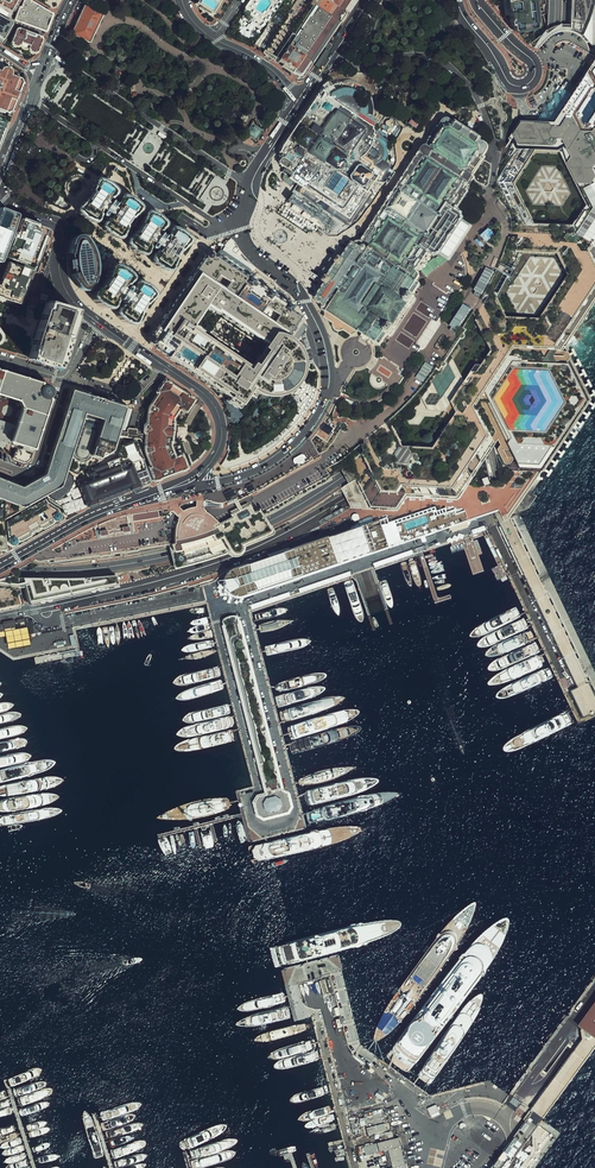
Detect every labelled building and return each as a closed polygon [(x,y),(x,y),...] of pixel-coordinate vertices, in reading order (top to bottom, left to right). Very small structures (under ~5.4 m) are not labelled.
[(10,12),(17,0),(0,0),(0,6),(10,12)] [(31,0),(25,0),(23,8),(20,7),(15,20),(47,32),(54,14),(31,0)] [(222,0),(197,0),(194,4),(212,15),(222,0)] [(355,0),(313,0),(310,4),(313,6),(273,63),(300,81),(355,0)] [(537,29),(533,0),(503,0),(505,16),(510,15),(511,26),(511,27),(512,27),(514,27),(514,30),(515,32),(516,31),(517,31),(517,33),(535,30),(535,29),(537,29)] [(564,25),(571,26),(577,27),(583,28),(589,28),(589,0),(563,0),(564,25)] [(104,13),(86,4),(72,33),(90,42),(104,13)] [(6,45),(16,26),(0,17),(0,41),(6,45)] [(43,38),(17,28),(11,43),(16,49),(21,48),(22,52),(28,54),(31,55),(36,55),(41,48),(43,38)] [(571,93),(557,114),(552,121),(536,121),(518,120),(507,139),(509,142),(501,153),(494,189),(514,224),(503,253),(555,256),(565,278),(538,318),(505,316),(491,285),(476,308),(498,348),(516,346),(566,348),(594,303),(594,115),(590,122),(585,121),(583,124),(580,117),(582,112),(581,108),(594,90),(594,62),(571,93)] [(10,112),(13,109),(24,79),(13,75),(15,70),(11,67),(3,64),(2,68),(0,67),(0,109),(10,112)] [(557,114),(571,93),(561,86),(536,121),(552,121),(557,114)] [(316,94),(277,152),(276,162),(286,168),(282,173),(287,176),(286,178),(286,181),(286,183),(288,184),(290,183),(292,182),(293,181),(296,183),(299,185),(296,189),(350,223),(391,165),(386,161),(387,153),(384,141),(376,133),(374,125),(358,114),(359,111),(360,109),(360,105),(359,102),(358,100),(355,98),(353,96),(349,95),(346,95),(343,96),(341,97),(339,99),(337,101),(328,95),(325,100),(316,94)] [(455,123),(448,118),(443,119),(357,247),(351,243),(340,260),(337,258),(320,284),(323,285),(314,298),(315,303),(328,312),(324,318),(333,325),(332,326),(333,329),(338,333),(342,333),(343,331),(352,337),(358,334),(379,348),(386,337),(389,339),(416,299),(413,297),(420,286),(416,283),(420,278),(419,273),(416,271),(428,254),(434,258),(440,257),(464,221),(463,214),(457,211),(469,193),(468,186),(486,159),(484,157),(489,150),(488,145),(482,140),(483,139),(456,121),(455,123)] [(259,126),(252,121),(244,133),(252,139),(255,141),(263,129),(259,126)] [(110,183),(106,181),(102,180),(100,179),(98,179),(97,180),(93,190),(94,191),(89,199),(87,199),(79,207),(79,209),(80,211),(84,215),(88,218),(93,220),(96,220),(98,220),(99,217),(101,214),(100,213),(100,212),(101,207),(106,200),(109,197),(112,197),(115,194),(116,192),(116,190),(115,188),(112,185),(110,183)] [(135,200),(131,198),(127,196),(124,196),(123,196),(122,196),(118,206),(118,207),(114,215),(112,215),(104,223),(104,225),(105,227),(109,231),(113,234),(117,236),(121,237),(123,236),(124,233),(125,231),(125,229),(125,228),(126,224),(131,216),(134,213),(137,214),(140,210),(141,208),(141,207),(140,204),(137,202),(135,200)] [(110,202),(106,200),(101,207),(114,215),(118,207),(114,205),(116,202),(112,199),(110,202)] [(0,209),(0,250),(14,214),(0,209)] [(159,216),(155,214),(152,213),(149,212),(147,212),(146,213),(142,223),(143,224),(138,232),(136,231),(128,239),(128,242),(129,244),(133,247),(137,250),(142,253),(145,253),(147,252),(149,249),(150,247),(149,246),(149,245),(150,240),(155,233),(158,230),(161,230),(164,227),(165,225),(165,223),(164,221),(161,218),(159,216)] [(8,256),(12,257),(32,265),(45,229),(21,220),(8,256)] [(184,232),(180,230),(176,229),(173,228),(172,229),(171,229),(167,239),(167,240),(163,248),(161,248),(153,256),(153,258),(154,260),(158,264),(162,267),(166,269),(170,270),(172,269),(173,266),(174,263),(174,262),(174,261),(175,256),(180,249),(183,246),(186,247),(189,243),(190,241),(190,239),(189,237),(186,234),(184,232)] [(159,235),(155,233),(150,240),(163,248),(167,240),(163,238),(165,235),(161,232),(159,235)] [(82,234),(77,234),(73,237),(70,244),(69,252),(69,259),(71,274),(74,281),(78,287),(81,290),(84,291),(87,290),(89,289),(92,287),(95,281),(97,272),(97,264),(96,255),(93,247),(90,241),(86,236),(82,234)] [(226,402),(240,410),(253,390),(255,392),(259,394),(263,396),(267,397),(271,397),(276,397),(280,397),(284,396),(288,394),(291,392),(295,390),(298,387),(300,383),(303,380),(304,376),(305,372),(306,368),(306,363),(305,359),(304,355),(303,351),(301,348),(298,344),(295,341),(292,338),(289,336),(302,317),(292,310),(295,306),(278,295),(273,292),(277,287),(257,274),(255,278),(251,275),(253,271),(253,268),(222,249),(220,248),(218,249),(216,253),(213,251),(212,249),(211,247),(208,247),(205,249),(205,251),(205,254),(202,259),(179,294),(149,339),(146,343),(229,398),(226,402)] [(0,282),(0,297),(23,305),(26,297),(30,285),(25,283),(32,265),(12,257),(3,283),(0,282)] [(123,269),(120,267),(116,265),(113,265),(111,265),(111,266),(106,276),(107,276),(102,284),(101,284),(93,292),(92,294),(93,296),(97,300),(101,303),(106,305),(110,306),(111,305),(113,302),(114,300),(114,299),(113,297),(115,293),(119,286),(122,283),(125,283),(129,280),(130,278),(130,276),(128,274),(126,271),(123,269)] [(148,285),(144,283),(140,282),(138,281),(136,281),(135,282),(131,292),(132,293),(127,301),(125,301),(117,309),(117,311),(118,313),(122,317),(126,319),(131,322),(134,322),(136,322),(138,319),(139,316),(138,315),(138,314),(139,309),(144,302),(147,299),(150,299),(153,296),(154,294),(154,292),(153,290),(150,287),(148,285)] [(549,281),(544,289),(549,291),(553,283),(549,281)] [(123,288),(119,286),(115,293),(127,301),(132,293),(127,290),(129,288),(125,285),(123,288)] [(71,310),(41,301),(24,356),(54,365),(71,310)] [(191,324),(208,335),(222,313),(205,302),(191,324)] [(498,348),(476,308),(437,369),(423,389),(406,407),(380,430),(359,447),(339,463),(345,476),(349,483),(342,488),(347,498),(352,507),(352,508),(356,508),(398,511),(409,497),(462,501),(471,486),(498,443),(476,406),(485,392),(501,368),(510,355),(516,346),(498,348)] [(558,351),(550,350),(543,362),(558,363),(555,356),(558,351)] [(508,443),(520,467),(541,469),(557,446),(587,399),(570,364),(558,363),(543,362),(521,361),(518,355),(510,355),(485,392),(489,398),(487,402),(508,443)] [(14,449),(11,458),(25,463),(31,460),(32,450),(38,448),(53,395),(54,392),(54,389),(53,387),(52,385),(49,384),(45,384),(43,385),(0,372),(0,445),(14,449)] [(187,411),(195,398),(165,377),(156,390),(158,393),(149,401),(144,410),(144,422),(141,424),(140,427),(141,432),(135,432),(136,427),(127,427),(126,431),(120,430),(117,430),(116,436),(124,437),(137,438),(138,442),(142,442),(141,451),(144,455),(147,464),(154,482),(188,467),(182,451),(176,455),(171,444),(174,435),(173,418),(179,405),(187,411)] [(74,387),(46,470),(24,487),(0,477),(0,497),(19,505),(44,492),(59,484),(70,451),(83,412),(105,418),(93,455),(99,457),(100,450),(105,452),(111,448),(116,436),(117,430),(125,406),(124,403),(102,396),(74,387)] [(126,431),(127,427),(132,408),(128,407),(120,430),(126,431)] [(91,457),(93,455),(105,418),(83,412),(70,451),(72,455),(77,460),(81,461),(87,459),(91,457)] [(324,422),(315,434),(327,443),(334,432),(332,431),(334,428),(331,426),(332,424),(329,422),(328,424),(324,422)] [(117,456),(89,466),(91,469),(85,471),(86,475),(76,478),(87,506),(139,486),(150,482),(134,439),(122,445),(117,453),(117,456)] [(64,509),(66,515),(87,506),(76,478),(86,475),(85,471),(91,469),(89,466),(87,459),(81,461),(77,460),(72,455),(70,451),(59,484),(44,492),(50,501),(64,509)] [(9,548),(64,518),(62,511),(46,501),(44,498),(20,511),(21,512),(6,520),(6,540),(9,548)] [(173,565),(173,567),(226,550),(227,551),(229,552),(230,553),(231,554),(233,554),(234,554),(236,553),(237,553),(238,552),(239,552),(240,551),(241,550),(242,549),(242,548),(243,547),(243,545),(243,544),(243,543),(271,532),(272,531),(273,530),(273,529),(273,528),(273,527),(271,522),(270,522),(270,524),(262,505),(260,506),(259,505),(253,508),(250,503),(230,511),(232,516),(218,523),(215,519),(212,516),(210,514),(207,512),(204,510),(203,506),(204,500),(196,500),(194,506),(190,507),(186,508),(182,510),(178,505),(171,510),(177,517),(174,520),(173,524),(173,529),(172,533),(172,537),(172,541),(170,541),(173,565)] [(457,513),(455,508),(448,511),(446,508),(437,510),(435,506),(388,523),(387,518),(237,567),(231,570),(228,573),(225,578),(224,585),(226,590),(230,595),(236,598),(244,598),(468,520),(464,510),(457,513)] [(77,537),(72,540),(68,542),(55,549),(39,558),(28,565),(45,567),(61,565),(83,563),(106,560),(127,557),(144,553),(162,550),(169,548),(170,540),(163,509),(132,514),(126,515),(119,518),(111,521),(101,525),(98,526),(94,528),(84,533),(77,537)] [(570,690),(584,718),(590,715),(592,716),(593,716),(594,715),(594,693),(586,676),(579,661),(545,591),(538,578),(509,519),(502,523),(500,523),(577,686),(570,690)] [(16,576),(10,574),(0,578),(0,586),(18,588),(23,587),(27,603),(116,584),(112,573),(67,576),(16,576)] [(21,605),(18,588),(0,586),(0,609),(21,605)] [(231,615),(227,616),(225,617),(223,619),(222,621),(223,625),(222,625),(264,793),(257,795),(252,802),(256,817),(264,821),(289,814),(294,807),(290,792),(284,789),(241,619),(236,615),(231,615)] [(0,625),(0,633),(15,630),(15,627),(13,620),(2,622),(3,624),(0,625)] [(578,1026),(580,1028),(583,1030),(594,1037),(594,1036),(594,1002),(578,1026)] [(511,1163),(519,1152),(539,1125),(539,1124),(542,1120),(594,1048),(594,1036),(594,1037),(583,1030),(580,1028),(582,1039),(581,1040),(523,1120),(525,1121),(513,1137),(490,1167),(507,1167),(511,1163)] [(523,1101),(530,1105),(535,1098),(528,1093),(523,1101)] [(427,1109),(430,1115),(438,1111),(436,1105),(427,1109)] [(363,1113),(368,1136),(387,1131),(382,1109),(363,1113)] [(350,1122),(353,1135),(363,1133),(360,1119),(350,1122)] [(377,1143),(380,1152),(388,1150),(393,1167),(392,1167),(408,1167),(400,1137),(377,1143)] [(366,1155),(380,1152),(377,1143),(363,1147),(366,1155)] [(470,1165),(463,1159),(450,1149),(445,1155),(463,1167),(468,1167),(470,1165)]
